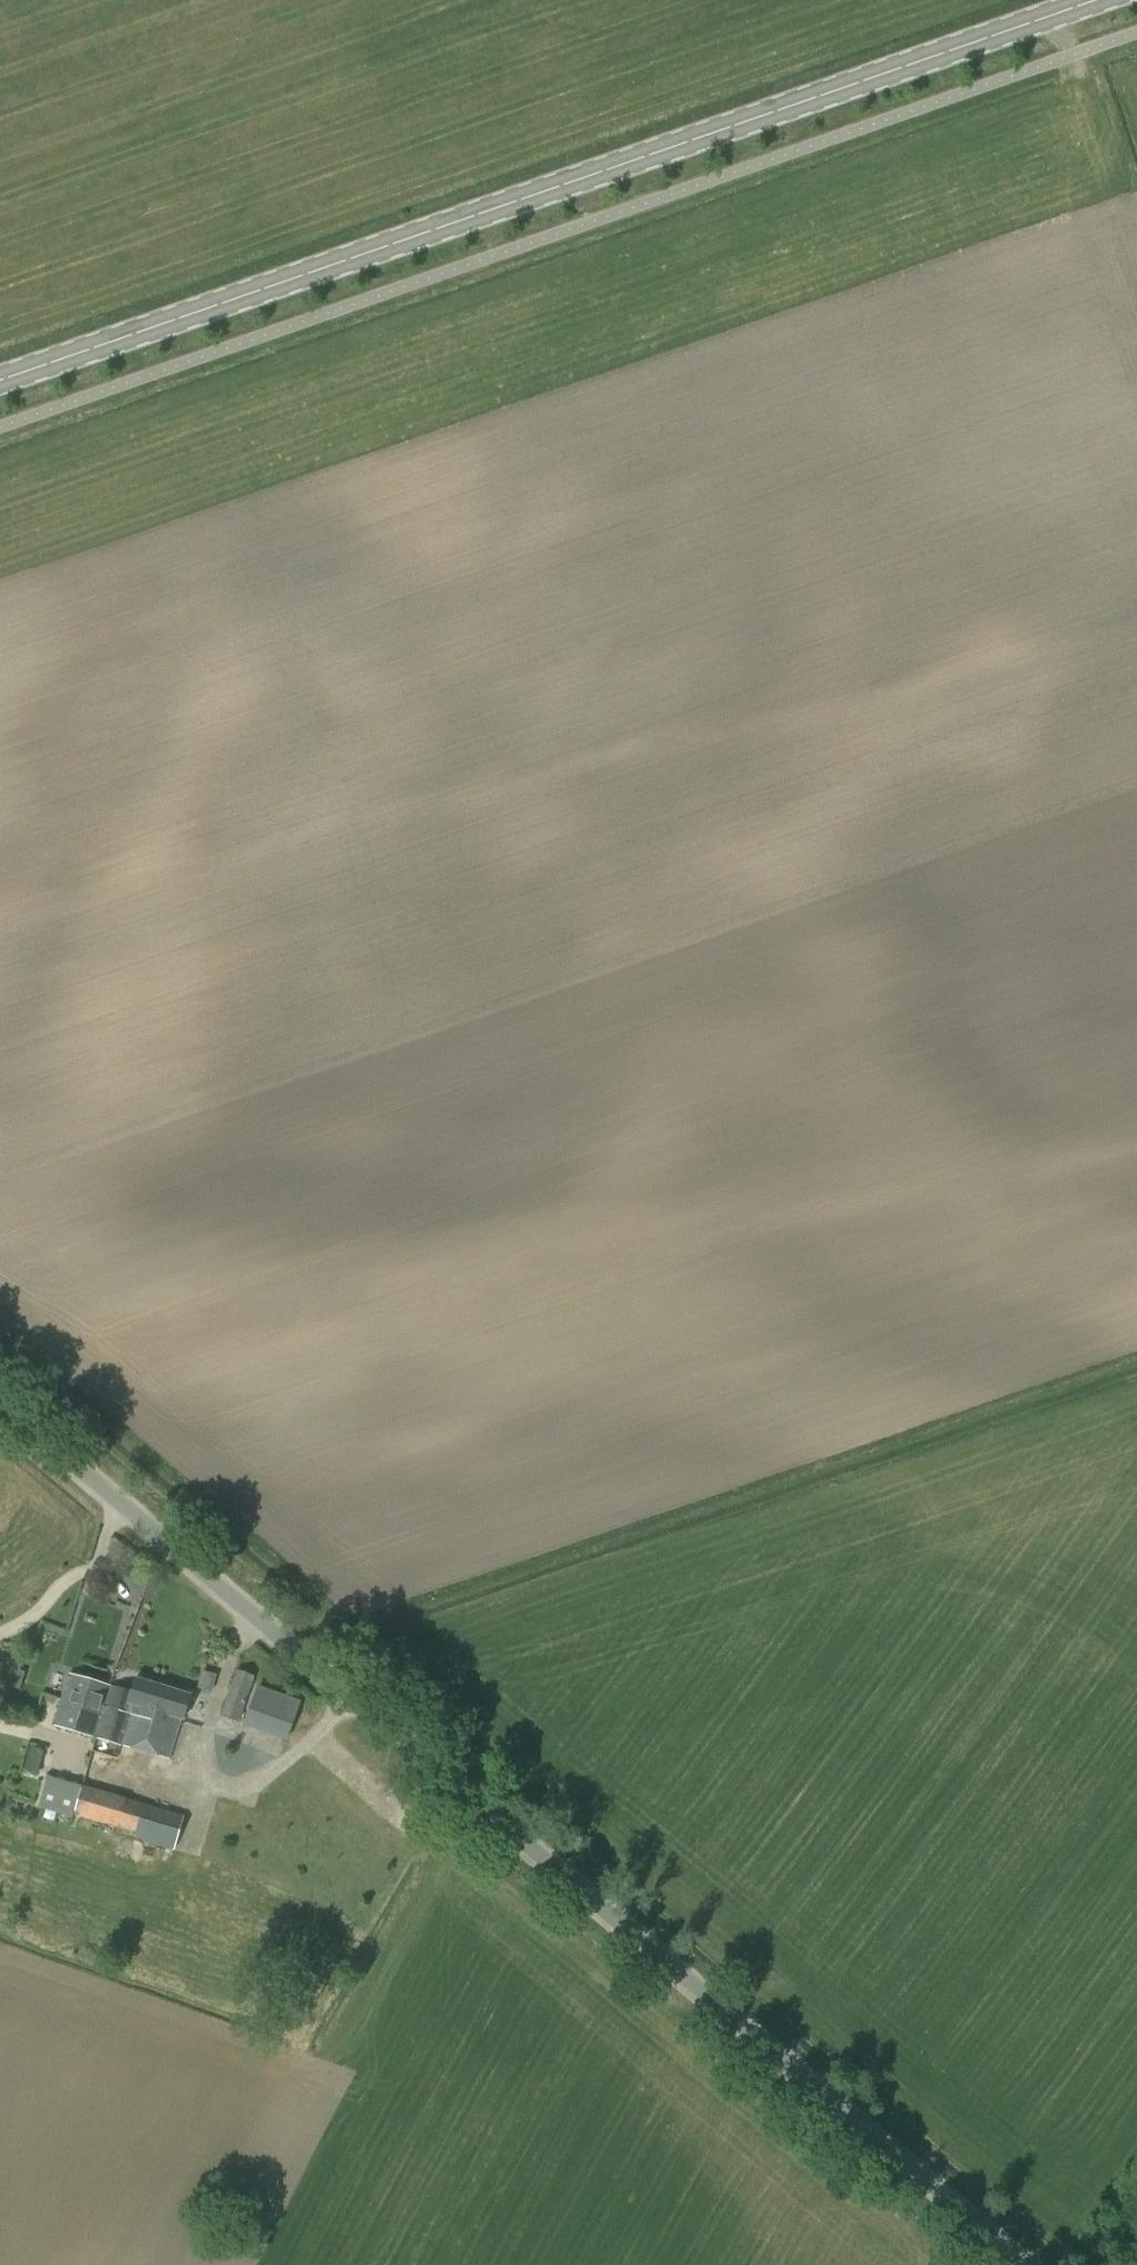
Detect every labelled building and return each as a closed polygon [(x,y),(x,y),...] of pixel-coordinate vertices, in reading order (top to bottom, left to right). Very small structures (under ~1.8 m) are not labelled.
[(13,1680),(27,1683),(31,1664),(17,1661),(13,1680)] [(238,1722),(254,1676),(237,1670),(222,1716),(238,1722)] [(71,1674),(55,1726),(96,1738),(167,1759),(179,1718),(183,1719),(192,1690),(135,1673),(129,1692),(111,1687),(71,1674)] [(286,1738),(299,1701),(257,1686),(244,1724),(286,1738)] [(42,1751),(29,1747),(27,1757),(39,1760),(42,1751)] [(43,1803),(76,1817),(88,1789),(55,1775),(43,1803)] [(173,1849),(183,1815),(127,1798),(118,1828),(136,1833),(134,1838),(173,1849)]
